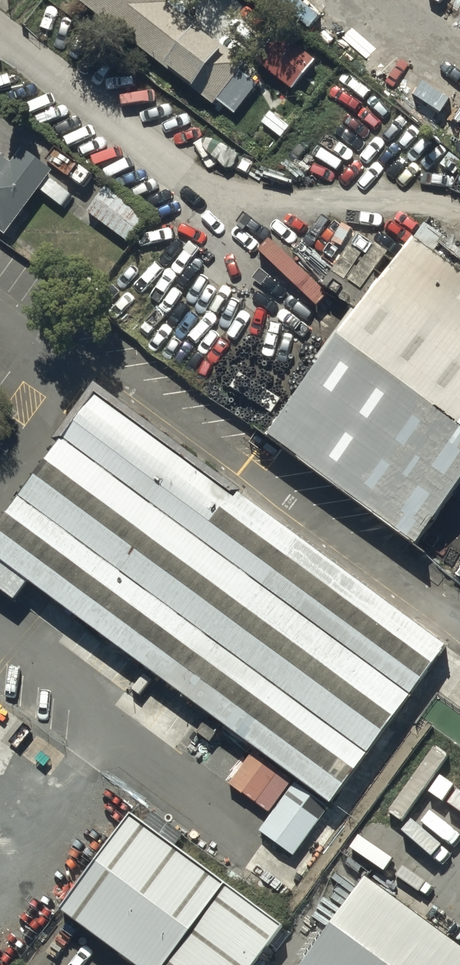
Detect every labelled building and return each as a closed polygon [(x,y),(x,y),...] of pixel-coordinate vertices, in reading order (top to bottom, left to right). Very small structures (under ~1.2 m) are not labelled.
[(213,103),(218,97),(234,109),(258,79),(239,64),(243,60),(169,0),(84,0),(213,103)] [(4,232),(52,166),(23,144),(11,160),(0,152),(0,229),(4,232)] [(85,210),(89,213),(127,240),(146,215),(103,185),(85,210)] [(417,552),(459,495),(459,276),(416,243),(267,441),(417,552)] [(332,812),(448,656),(95,398),(0,526),(0,568),(296,786),(332,812)] [(257,839),(292,866),(332,812),(296,786),(257,839)] [(283,933),(133,822),(62,918),(126,964),(260,964),(283,933)] [(366,885),(307,964),(459,964),(459,953),(366,885)]
